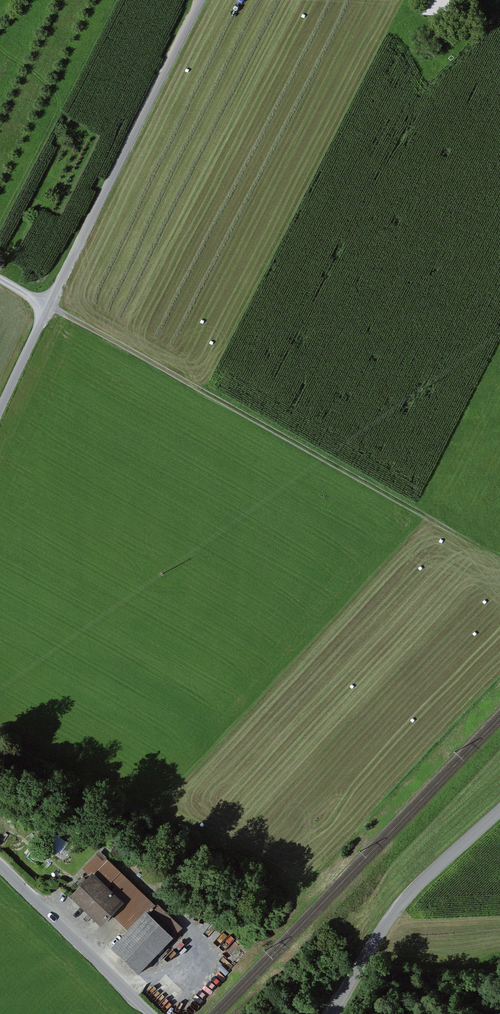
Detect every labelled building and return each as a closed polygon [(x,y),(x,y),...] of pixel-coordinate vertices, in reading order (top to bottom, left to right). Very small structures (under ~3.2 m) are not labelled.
[(457,0),(426,0),(426,11),(456,11),(457,0)] [(82,869),(88,875),(120,905),(109,916),(127,932),(145,913),(153,905),(98,852),(82,869)] [(66,897),(98,928),(109,916),(120,905),(88,875),(66,897)] [(145,913),(172,938),(180,930),(153,905),(145,913)] [(110,950),(136,975),(172,938),(145,913),(127,932),(110,950)]
